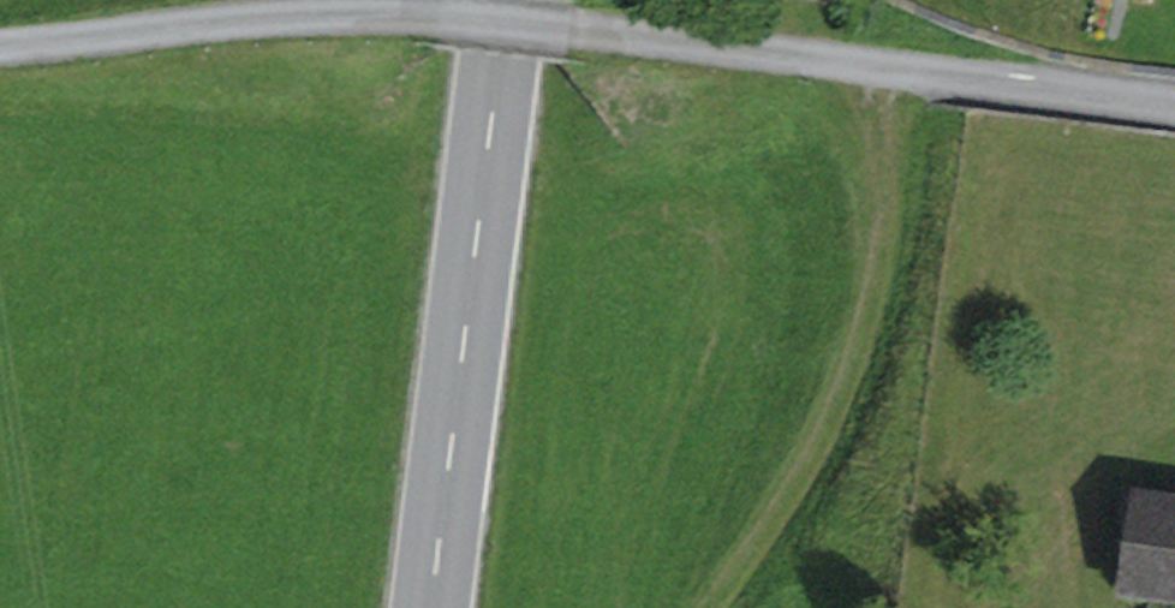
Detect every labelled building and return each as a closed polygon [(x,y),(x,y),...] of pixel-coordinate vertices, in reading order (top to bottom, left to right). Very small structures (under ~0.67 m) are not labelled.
[(1127,590),(1174,596),(1174,499),(1140,495),(1127,590)]
